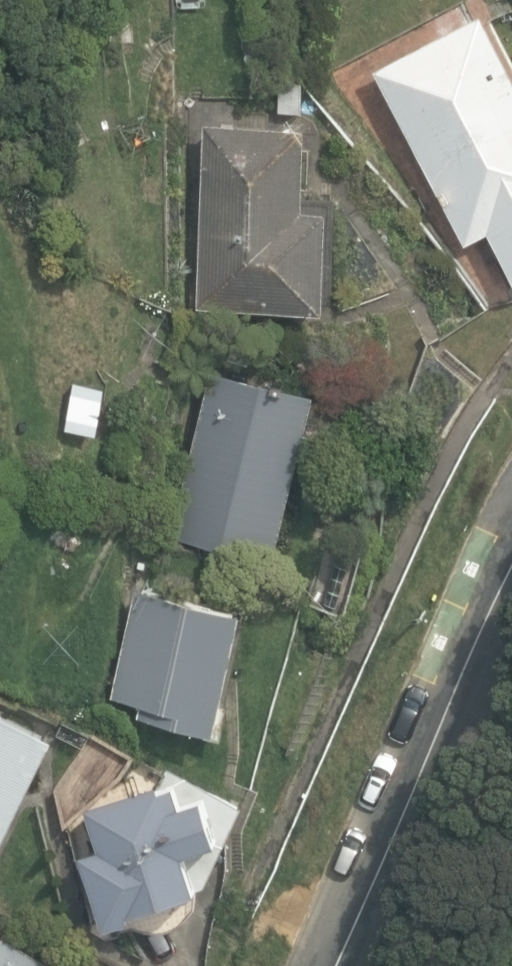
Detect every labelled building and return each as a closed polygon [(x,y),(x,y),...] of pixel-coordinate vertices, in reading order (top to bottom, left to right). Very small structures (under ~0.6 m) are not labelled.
[(511,270),(511,69),(484,15),(379,70),(468,241),(491,229),(511,270)] [(304,114),(305,79),(281,78),(280,113),(304,114)] [(201,306),(325,310),(328,211),(304,210),(307,128),(208,124),(201,306)] [(173,535),(275,560),(316,392),(213,367),(173,535)] [(96,436),(105,387),(73,381),(64,429),(96,436)] [(210,735),(222,737),(230,703),(222,701),(242,610),(139,587),(116,694),(160,704),(157,718),(211,730),(210,735)] [(52,733),(0,708),(0,838),(52,733)] [(79,855),(104,927),(209,888),(240,804),(206,795),(183,774),(174,781),(160,786),(158,780),(83,805),(98,848),(79,855)] [(62,963),(0,931),(0,965),(60,965),(62,963)]
